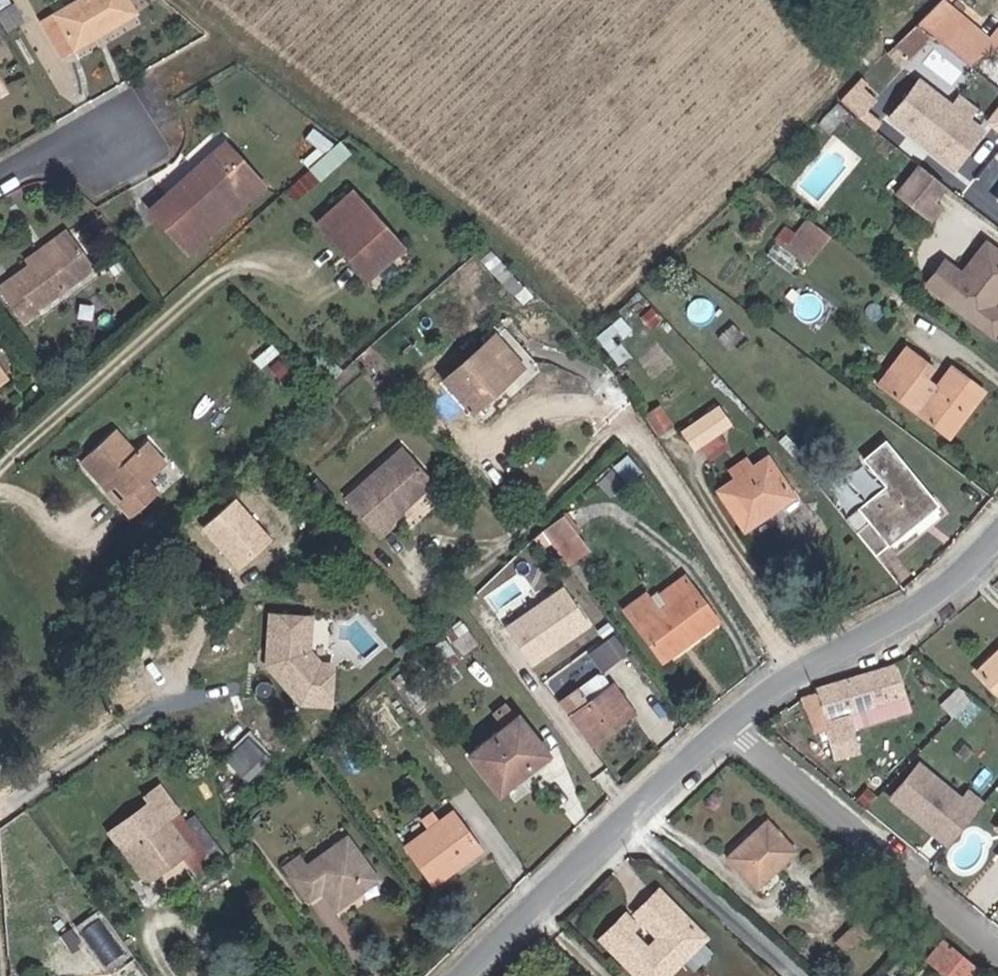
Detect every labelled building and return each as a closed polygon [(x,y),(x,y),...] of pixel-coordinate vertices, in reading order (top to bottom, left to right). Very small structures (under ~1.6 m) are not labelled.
[(43,29),(61,61),(133,20),(122,0),(94,0),(43,29)] [(915,40),(948,65),(966,79),(991,62),(997,58),(997,48),(993,44),(984,55),(937,19),(915,40)] [(980,140),(914,87),(885,125),(951,179),(980,140)] [(178,218),(165,201),(148,215),(184,261),(263,199),(226,154),(199,176),(213,193),(178,218)] [(199,176),(165,201),(178,218),(213,193),(199,176)] [(943,197),(919,179),(897,209),(928,232),(940,218),(932,211),(943,197)] [(352,206),(322,233),(367,288),(399,262),(352,206)] [(824,265),(835,250),(817,236),(812,238),(805,248),(824,265)] [(784,257),(794,265),(805,248),(802,248),(796,243),(784,257)] [(17,272),(22,280),(65,252),(60,244),(17,272)] [(813,280),(824,265),(805,248),(794,265),(813,280)] [(22,280),(0,294),(0,321),(12,340),(46,318),(45,310),(86,284),(65,252),(22,280)] [(983,254),(959,285),(939,310),(989,349),(997,337),(997,321),(987,312),(997,298),(997,265),(983,254)] [(924,297),(939,310),(959,285),(943,272),(924,297)] [(439,397),(467,429),(519,381),(488,349),(439,397)] [(937,369),(911,349),(881,387),(919,416),(950,440),(987,392),(956,369),(939,390),(927,381),(937,369)] [(668,415),(655,423),(670,447),(682,441),(668,415)] [(720,425),(686,448),(697,464),(730,441),(720,425)] [(851,541),(870,566),(933,502),(876,447),(857,466),(881,491),(861,512),(871,522),(851,541)] [(120,508),(112,516),(122,527),(148,503),(138,490),(158,473),(138,450),(116,467),(99,448),(72,470),(93,494),(103,486),(120,508)] [(621,458),(614,479),(633,485),(640,464),(621,458)] [(390,470),(342,510),(375,550),(387,540),(383,534),(390,529),(393,533),(422,509),(390,470)] [(769,476),(718,508),(743,546),(792,514),(769,476)] [(103,486),(93,494),(112,516),(120,508),(103,486)] [(561,565),(581,551),(566,529),(544,543),(561,565)] [(561,565),(570,580),(592,564),(581,551),(561,565)] [(533,664),(595,622),(567,581),(505,624),(533,664)] [(660,622),(690,602),(681,591),(652,611),(660,622)] [(660,622),(652,611),(648,607),(628,620),(661,667),(712,632),(695,608),(690,602),(660,622)] [(318,661),(318,609),(275,609),(274,704),(338,705),(338,661),(318,661)] [(605,670),(629,649),(613,631),(589,652),(605,670)] [(972,699),(997,723),(997,671),(972,699)] [(886,678),(824,702),(837,738),(901,717),(886,678)] [(590,688),(557,711),(588,755),(629,728),(609,701),(607,702),(598,689),(590,688)] [(385,697),(373,706),(393,734),(404,727),(385,697)] [(801,711),(815,748),(837,738),(824,702),(801,711)] [(518,728),(466,765),(492,802),(543,764),(518,728)] [(837,738),(815,748),(826,778),(849,770),(837,738)] [(245,752),(224,772),(243,794),(265,776),(245,752)] [(907,779),(880,812),(923,849),(930,840),(943,851),(970,819),(956,807),(950,815),(907,779)] [(217,867),(186,824),(168,800),(156,786),(135,800),(153,824),(99,864),(125,900),(180,860),(195,882),(217,867)] [(195,819),(186,824),(217,867),(224,861),(195,819)] [(433,832),(424,839),(401,856),(427,892),(471,859),(445,823),(433,832)] [(984,842),(997,854),(997,825),(984,842)] [(729,873),(754,900),(793,863),(767,836),(730,871),(729,873)] [(943,851),(930,840),(923,849),(936,860),(943,851)] [(311,902),(326,923),(366,895),(339,857),(304,880),(294,867),(276,880),(298,908),(311,902)] [(987,871),(997,881),(997,858),(987,871)] [(619,921),(594,945),(626,975),(660,975),(695,941),(650,896),(627,919),(649,941),(639,952),(624,935),(628,930),(619,921)] [(61,932),(71,951),(106,931),(95,913),(61,932)] [(873,932),(858,946),(867,959),(883,944),(873,932)] [(867,959),(858,946),(842,958),(851,971),(867,959)] [(942,956),(926,972),(930,975),(946,975),(955,968),(942,956)] [(955,968),(946,975),(965,975),(955,968)]
